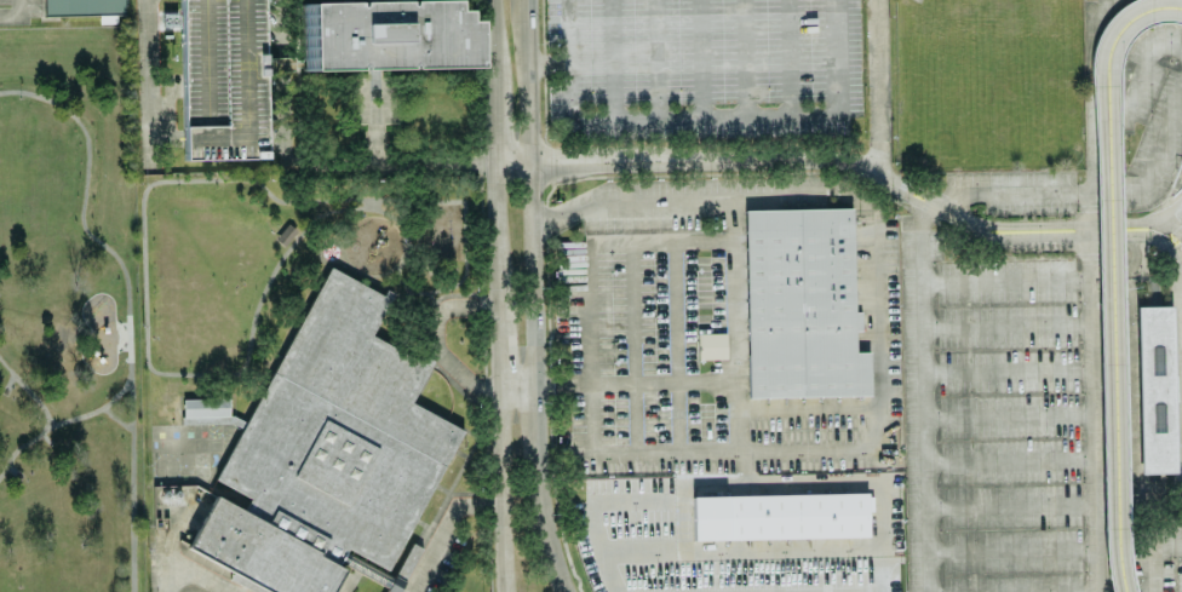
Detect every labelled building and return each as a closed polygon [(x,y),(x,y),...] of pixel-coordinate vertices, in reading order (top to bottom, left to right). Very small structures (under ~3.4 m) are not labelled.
[(41,15),(41,0),(120,0),(120,13),(41,15)] [(183,159),(264,156),(260,0),(179,0),(183,159)] [(457,19),(457,8),(446,8),(445,0),(372,0),(299,1),(300,69),(467,67),(467,19),(457,19)] [(870,393),(868,350),(854,351),(851,207),(744,208),(747,396),(870,393)] [(355,550),(332,591),(272,591),(180,542),(331,265),(391,299),(372,334),(430,366),(411,400),(464,429),(389,568),(355,550)] [(1140,303),(1174,303),(1177,467),(1159,469),(1143,469),(1142,450),(1141,384),(1140,320),(1140,303)] [(725,332),(696,332),(696,358),(725,357),(725,332)] [(228,397),(182,396),(182,421),(240,423),(240,415),(228,415),(228,397)] [(867,535),(867,492),(692,495),(692,539),(867,535)]
